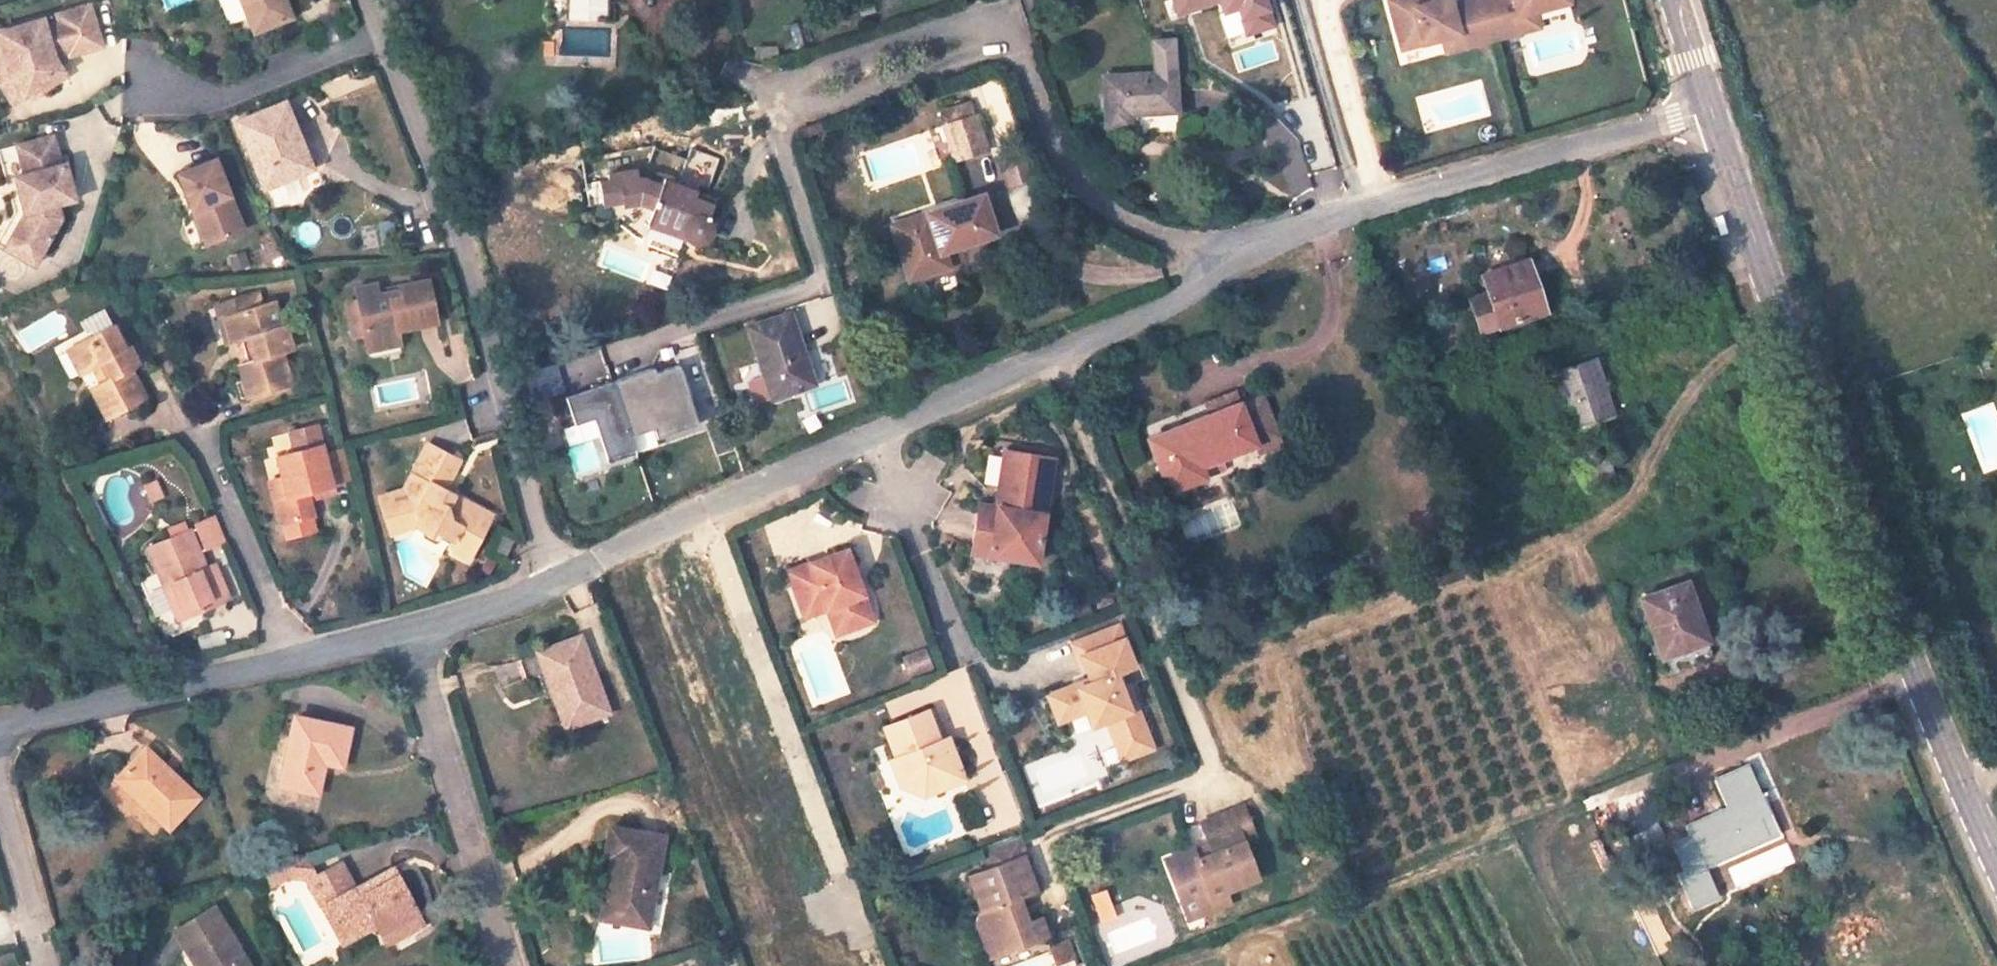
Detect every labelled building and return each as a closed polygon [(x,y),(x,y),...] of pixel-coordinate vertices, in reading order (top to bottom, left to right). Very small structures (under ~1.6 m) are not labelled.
[(5,20),(10,40),(6,41),(2,48),(9,69),(20,88),(28,83),(31,89),(54,74),(51,69),(61,63),(53,50),(66,46),(66,48),(100,39),(89,0),(77,0),(54,7),(56,13),(43,16),(41,10),(5,20)] [(249,29),(284,14),(279,0),(237,0),(249,29)] [(562,14),(574,15),(575,0),(562,0),(562,14)] [(574,15),(598,17),(599,0),(575,0),(574,15)] [(1230,47),(1275,35),(1266,0),(1169,0),(1173,14),(1218,2),(1230,47)] [(1415,0),(1392,0),(1403,44),(1443,34),(1460,29),(1464,43),(1524,28),(1522,17),(1539,12),(1538,9),(1572,1),(1572,0),(1456,0),(1455,0),(1454,0),(1416,0),(1415,0)] [(1539,12),(1522,17),(1524,28),(1542,24),(1539,12)] [(5,20),(0,22),(0,81),(10,95),(20,88),(9,69),(2,48),(6,41),(10,40),(5,20)] [(1460,29),(1443,34),(1447,47),(1464,43),(1460,29)] [(1133,115),(1181,112),(1176,39),(1155,40),(1159,73),(1107,75),(1111,126),(1132,125),(1133,115)] [(61,63),(51,69),(54,74),(64,68),(61,63)] [(982,109),(977,96),(949,105),(954,119),(982,109)] [(282,97),(232,116),(259,182),(309,161),(282,97)] [(954,119),(949,121),(961,156),(994,145),(982,109),(954,119)] [(37,145),(17,150),(26,189),(16,191),(21,209),(5,234),(36,253),(60,214),(56,200),(64,198),(61,184),(70,182),(64,159),(59,160),(52,130),(34,135),(37,145)] [(34,135),(14,140),(17,150),(37,145),(34,135)] [(197,244),(211,239),(241,227),(214,155),(176,170),(191,211),(185,213),(197,244)] [(703,227),(701,224),(711,200),(695,193),(693,188),(678,182),(671,183),(663,181),(656,178),(654,179),(642,174),(641,175),(634,175),(631,167),(604,171),(604,177),(594,180),(597,198),(617,195),(619,203),(682,228),(690,237),(694,239),(698,238),(702,235),(703,232),(703,227)] [(21,169),(11,171),(16,191),(26,189),(21,169)] [(663,181),(671,183),(678,182),(661,174),(656,178),(663,181)] [(70,182),(61,184),(64,198),(73,196),(70,182)] [(973,196),(889,223),(905,276),(942,265),(938,250),(986,234),(973,196)] [(1476,273),(1488,311),(1515,302),(1507,276),(1513,274),(1507,256),(1485,261),(1487,271),(1476,273)] [(362,288),(364,300),(369,333),(371,345),(404,340),(404,333),(443,326),(436,282),(407,286),(407,292),(385,295),(383,285),(362,288)] [(236,333),(230,306),(258,299),(255,287),(217,295),(227,334),(236,333)] [(246,371),(251,389),(297,378),(289,345),(295,343),(288,319),(282,320),(276,295),(258,299),(230,306),(236,333),(251,330),(256,351),(242,355),(246,371)] [(93,329),(74,338),(82,358),(95,352),(102,368),(86,377),(101,407),(141,387),(128,359),(138,353),(128,335),(122,338),(102,298),(78,310),(83,320),(87,318),(90,322),(93,329)] [(358,335),(369,333),(364,300),(353,301),(358,335)] [(785,311),(742,325),(759,381),(766,380),(772,398),(810,386),(785,311)] [(93,329),(90,322),(60,337),(72,363),(82,358),(74,338),(93,329)] [(405,347),(404,340),(371,345),(372,352),(405,347)] [(568,383),(605,378),(602,356),(565,361),(568,383)] [(1557,401),(1540,406),(1550,439),(1609,420),(1590,359),(1549,371),(1557,401)] [(681,365),(566,394),(574,427),(564,430),(576,473),(603,466),(601,460),(699,435),(681,365)] [(240,391),(251,389),(246,371),(236,374),(240,391)] [(1253,399),(1230,407),(1224,392),(1192,405),(1196,414),(1132,439),(1140,457),(1153,491),(1191,476),(1187,466),(1243,444),(1246,452),(1271,443),(1253,399)] [(284,492),(272,495),(277,519),(313,512),(310,495),(308,487),(333,482),(349,478),(342,446),(322,450),(314,420),(289,426),(294,445),(274,450),(279,471),(284,492)] [(429,444),(404,489),(382,494),(386,510),(393,511),(398,529),(413,525),(448,545),(450,554),(466,564),(492,518),(453,494),(450,499),(442,494),(461,462),(429,444)] [(966,553),(1033,562),(1046,458),(998,452),(989,508),(973,505),(966,553)] [(161,485),(154,469),(143,474),(150,489),(161,485)] [(272,495),(284,492),(279,471),(267,473),(272,495)] [(335,489),(333,482),(308,487),(310,495),(335,489)] [(393,511),(386,510),(382,494),(377,495),(387,532),(398,529),(393,511)] [(220,534),(210,508),(194,514),(203,540),(220,534)] [(165,578),(177,611),(221,595),(207,559),(198,562),(183,524),(141,541),(156,581),(165,578)] [(501,560),(509,544),(498,539),(490,555),(501,560)] [(793,611),(817,602),(823,617),(833,640),(867,626),(838,555),(780,579),(793,611)] [(975,557),(973,569),(1000,574),(1002,562),(975,557)] [(169,615),(177,611),(165,578),(156,581),(169,615)] [(1678,582),(1634,597),(1657,657),(1699,642),(1678,582)] [(817,602),(793,611),(799,625),(823,617),(817,602)] [(1108,716),(1119,742),(1149,729),(1129,679),(1120,682),(1115,668),(1134,661),(1118,621),(1077,639),(1094,678),(1077,685),(1075,680),(1047,693),(1058,719),(1086,706),(1093,722),(1108,716)] [(544,693),(557,724),(600,708),(568,633),(534,646),(552,691),(544,693)] [(552,691),(534,646),(527,649),(544,693),(552,691)] [(903,660),(909,676),(930,667),(923,652),(903,660)] [(331,764),(341,722),(287,710),(272,779),(309,787),(314,761),(331,764)] [(950,783),(948,778),(961,772),(947,742),(938,746),(924,715),(884,732),(898,764),(907,786),(929,791),(950,783)] [(1104,764),(1117,760),(1106,728),(1094,732),(1104,764)] [(1149,729),(1119,742),(1126,758),(1156,746),(1149,729)] [(108,768),(163,816),(191,786),(137,738),(108,768)] [(1717,807),(1677,823),(1692,861),(1759,833),(1744,797),(1753,793),(1741,762),(1706,776),(1717,807)] [(929,791),(907,786),(898,764),(891,766),(901,792),(927,799),(965,783),(961,772),(948,778),(950,783),(929,791)] [(1261,836),(1251,810),(1247,802),(1207,819),(1217,848),(1201,854),(1198,845),(1167,856),(1184,897),(1199,892),(1205,910),(1235,897),(1230,886),(1262,873),(1248,840),(1261,836)] [(610,906),(651,912),(664,818),(607,808),(601,847),(617,851),(610,906)] [(981,850),(988,870),(1023,857),(1016,837),(981,850)] [(307,877),(319,901),(355,882),(341,856),(317,869),(304,845),(263,857),(271,879),(291,870),(307,877)] [(1036,888),(1023,857),(988,870),(970,877),(981,908),(977,920),(981,932),(993,938),(997,950),(1051,931),(1046,916),(1030,922),(1018,895),(1036,888)] [(393,864),(355,882),(319,901),(339,939),(376,920),(387,941),(424,921),(393,864)] [(1199,892),(1184,897),(1191,915),(1205,910),(1199,892)] [(212,899),(172,923),(197,965),(250,965),(212,899)] [(993,938),(981,932),(990,953),(997,950),(993,938)] [(1076,964),(1069,939),(1049,945),(1055,965),(1069,965),(1076,964)]
